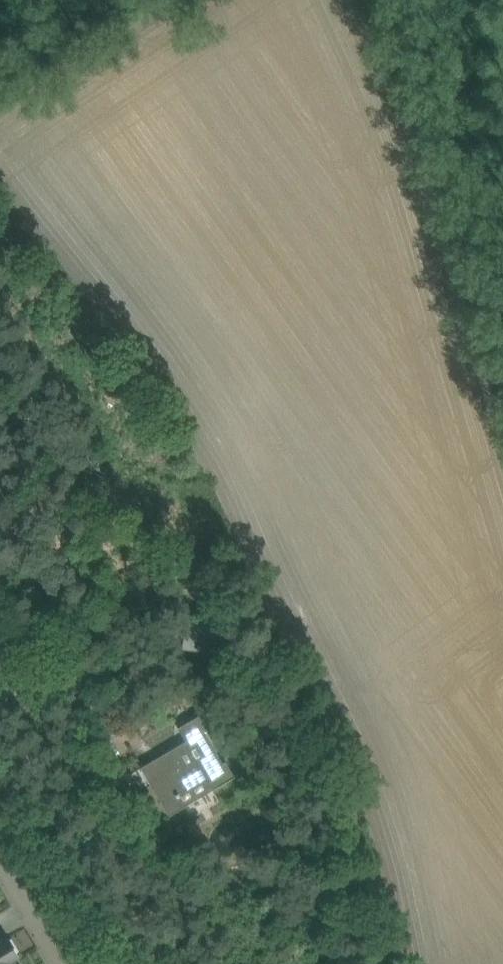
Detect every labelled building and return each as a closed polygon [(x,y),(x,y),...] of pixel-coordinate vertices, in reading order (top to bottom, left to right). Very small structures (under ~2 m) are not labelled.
[(226,627),(206,625),(187,623),(184,646),(224,650),(226,627)] [(143,765),(170,812),(186,804),(185,803),(184,803),(178,792),(206,776),(213,788),(236,774),(228,759),(224,761),(206,729),(210,727),(202,713),(180,725),(188,738),(143,765)] [(17,959),(15,955),(18,953),(8,937),(5,939),(4,938),(0,941),(0,963),(10,963),(17,959)]
